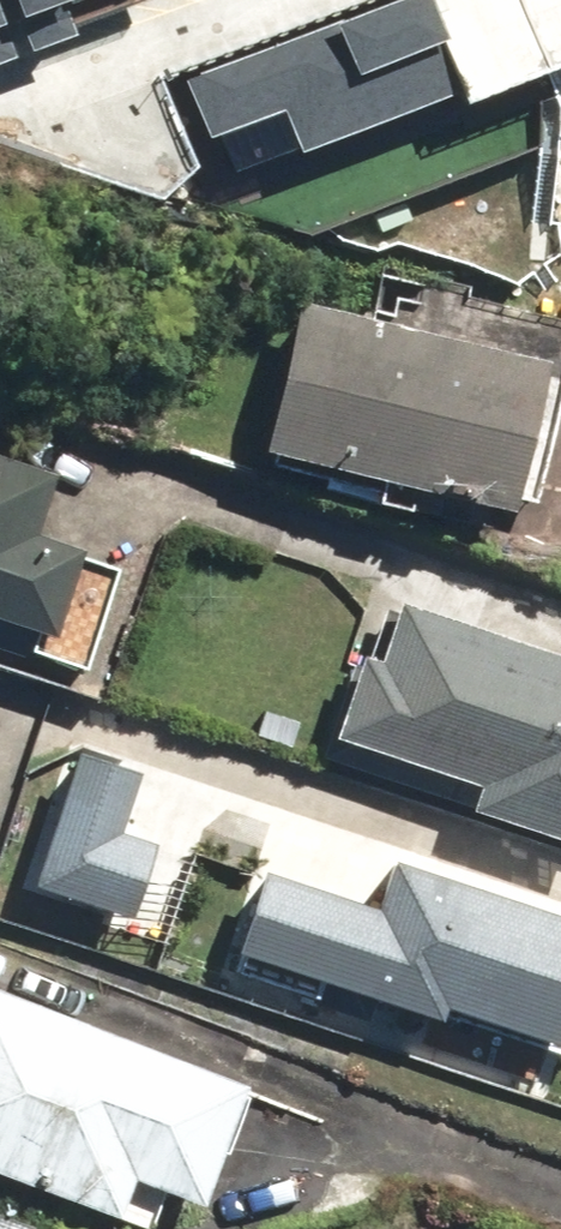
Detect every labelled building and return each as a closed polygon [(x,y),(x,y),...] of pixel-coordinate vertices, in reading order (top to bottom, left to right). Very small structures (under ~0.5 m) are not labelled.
[(33,52),(79,35),(76,26),(145,0),(18,0),(24,17),(20,18),(33,52)] [(189,81),(211,140),(222,136),(237,173),(300,148),(303,154),(459,95),(440,43),(450,39),(435,0),(400,0),(189,81)] [(20,57),(0,1),(0,64),(20,57)] [(553,361),(305,302),(270,451),(518,510),(553,361)] [(0,454),(0,647),(25,655),(27,647),(89,668),(121,570),(85,559),(87,552),(39,536),(59,473),(0,454)] [(403,603),(400,612),(387,608),(371,657),(365,655),(337,739),(485,788),(477,811),(560,839),(560,655),(403,603)] [(144,774),(79,753),(35,887),(134,920),(159,845),(124,833),(144,774)] [(240,955),(446,1023),(450,1010),(560,1047),(560,916),(397,862),(381,909),(267,871),(240,955)] [(0,986),(0,1172),(153,1228),(159,1228),(179,1177),(223,1194),(264,1084),(0,986)] [(43,1215),(0,1198),(0,1228),(37,1228),(43,1215)]
